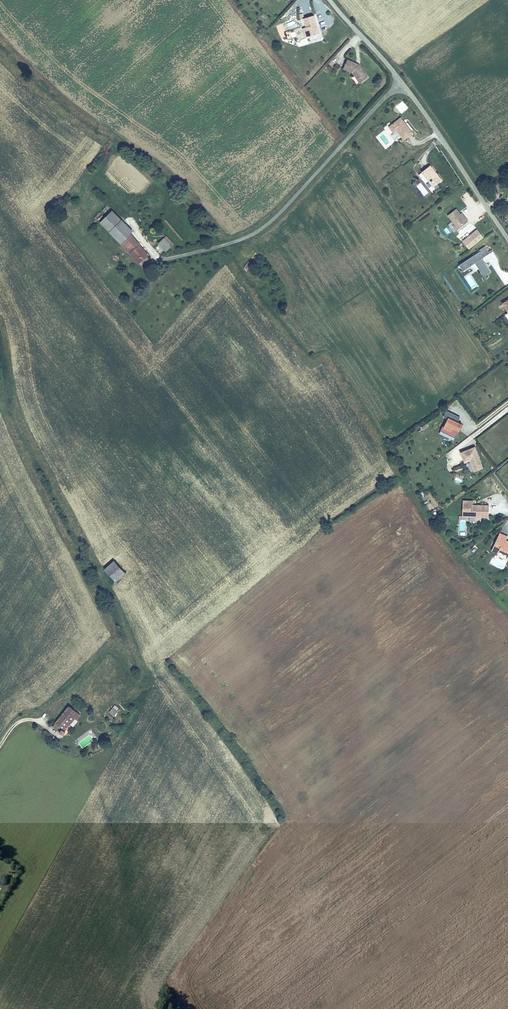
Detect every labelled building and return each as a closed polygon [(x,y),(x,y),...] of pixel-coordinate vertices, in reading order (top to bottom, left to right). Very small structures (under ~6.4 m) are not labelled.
[(304,26),(306,36),(318,33),(314,15),(302,18),(304,26)] [(345,59),(342,69),(350,72),(355,79),(363,73),(356,63),(345,59)] [(363,73),(355,79),(358,83),(366,77),(363,73)] [(401,138),(404,141),(413,134),(401,117),(388,127),(397,140),(401,138)] [(436,187),(444,181),(433,165),(424,171),(436,187)] [(469,209),(476,204),(468,192),(461,197),(469,209)] [(459,229),(469,222),(462,213),(460,214),(456,208),(448,214),(459,229)] [(100,222),(109,232),(120,221),(110,211),(100,222)] [(113,237),(125,226),(120,221),(109,232),(113,237)] [(129,254),(138,265),(149,255),(130,235),(132,233),(126,226),(125,226),(113,237),(129,254)] [(476,229),(462,241),(470,249),(483,237),(476,229)] [(158,244),(165,253),(171,247),(163,239),(158,244)] [(480,251),(459,264),(463,270),(475,263),(486,279),(488,278),(486,275),(491,271),(482,258),(492,251),(491,249),(489,251),(485,246),(479,249),(480,251)] [(446,416),(440,429),(455,436),(461,424),(446,416)] [(483,467),(474,446),(460,451),(465,463),(470,461),(474,471),(483,467)] [(462,515),(488,516),(489,504),(472,504),(473,501),(462,500),(462,515)] [(499,534),(491,549),(498,552),(499,550),(507,554),(507,540),(505,539),(506,537),(499,534)] [(111,578),(124,590),(133,581),(121,569),(111,578)] [(69,706),(55,723),(61,727),(59,731),(63,734),(65,731),(64,730),(75,718),(76,719),(79,714),(69,706)]
